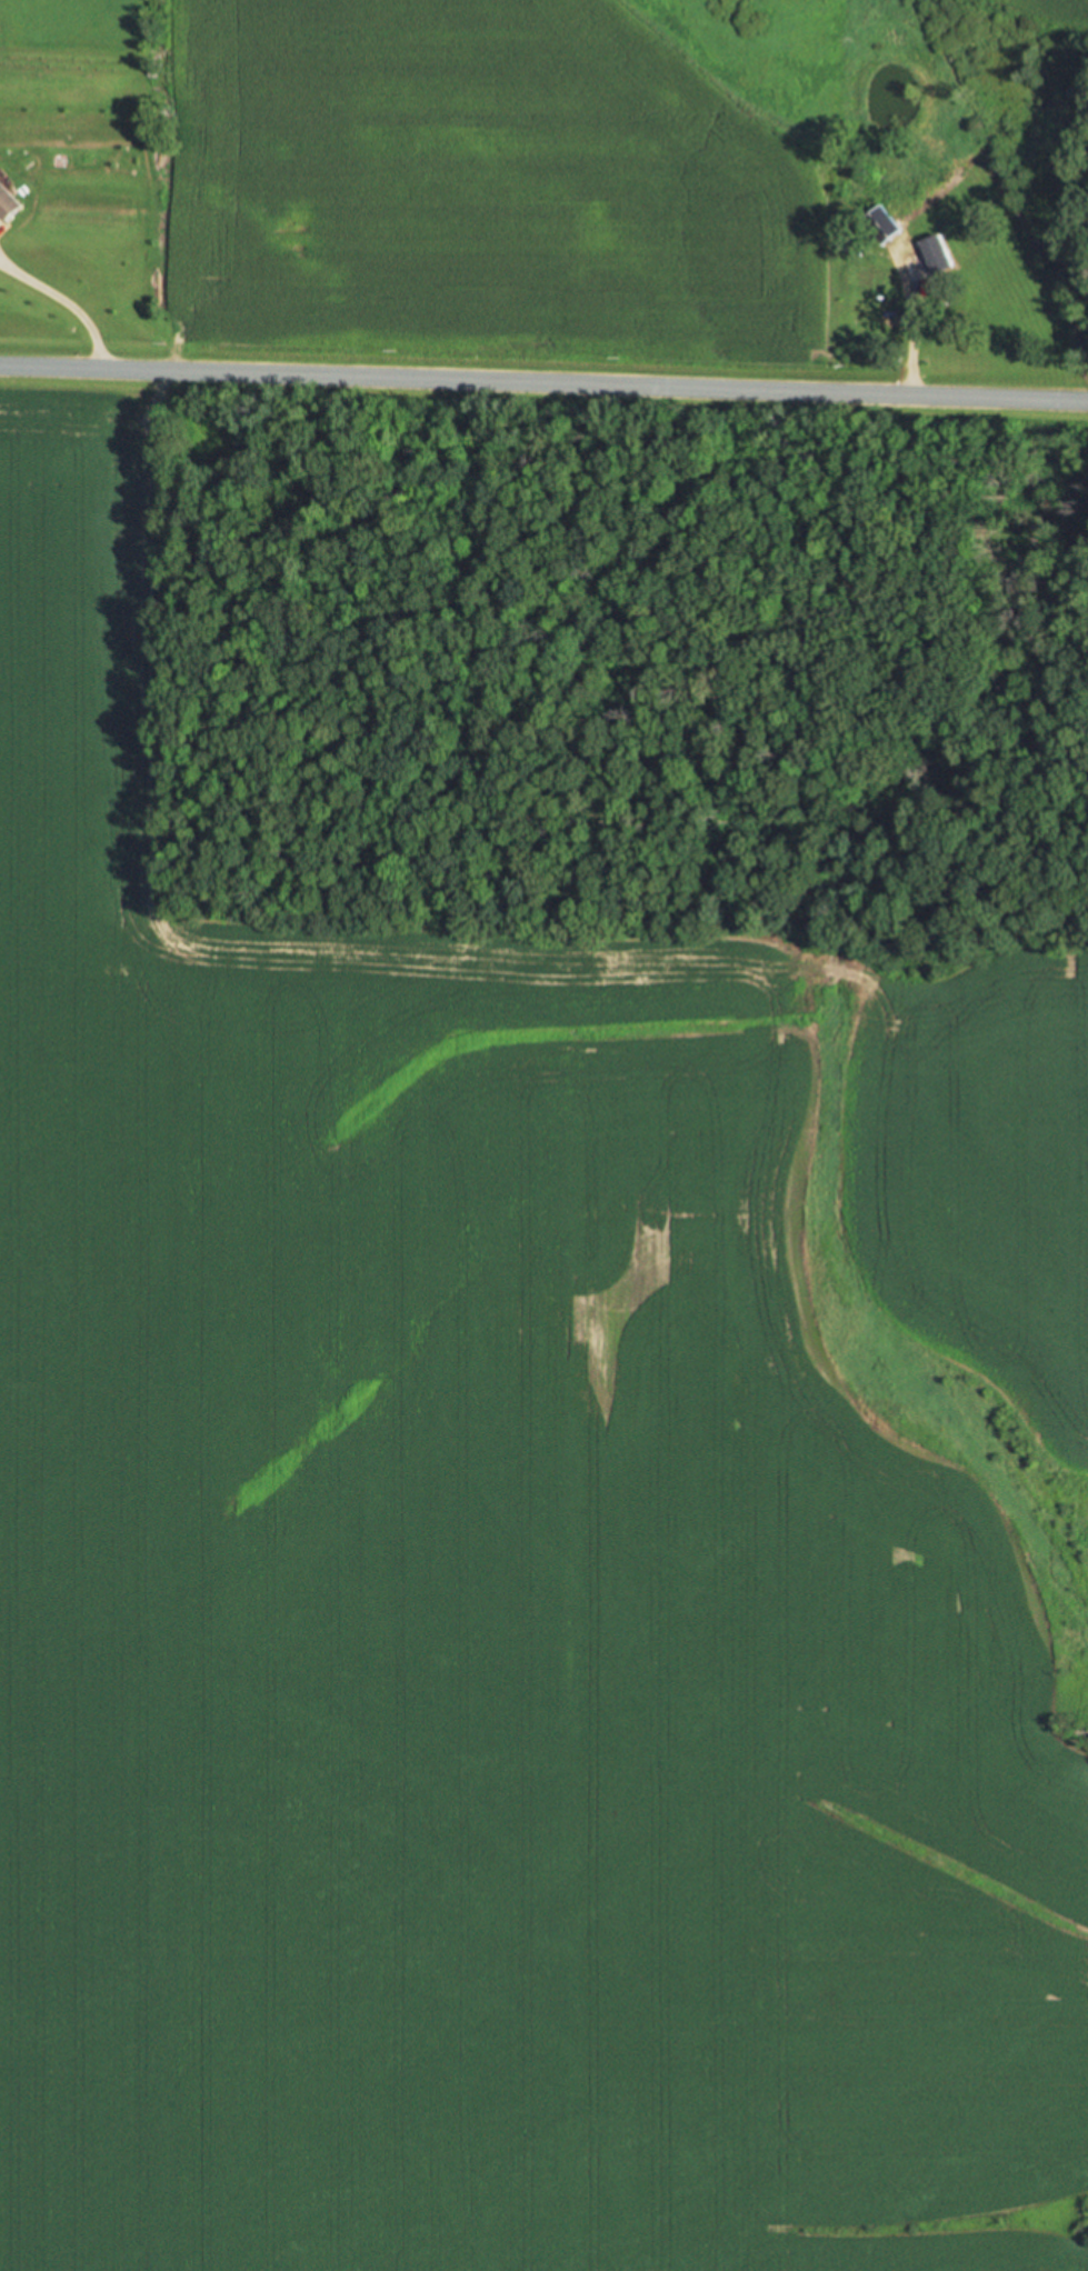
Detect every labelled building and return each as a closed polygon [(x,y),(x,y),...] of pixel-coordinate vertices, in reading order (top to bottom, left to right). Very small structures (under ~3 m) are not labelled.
[(3,223),(20,207),(0,185),(0,219),(3,223)] [(861,221),(881,247),(902,232),(882,205),(861,221)] [(919,243),(933,277),(954,268),(940,234),(919,243)]
